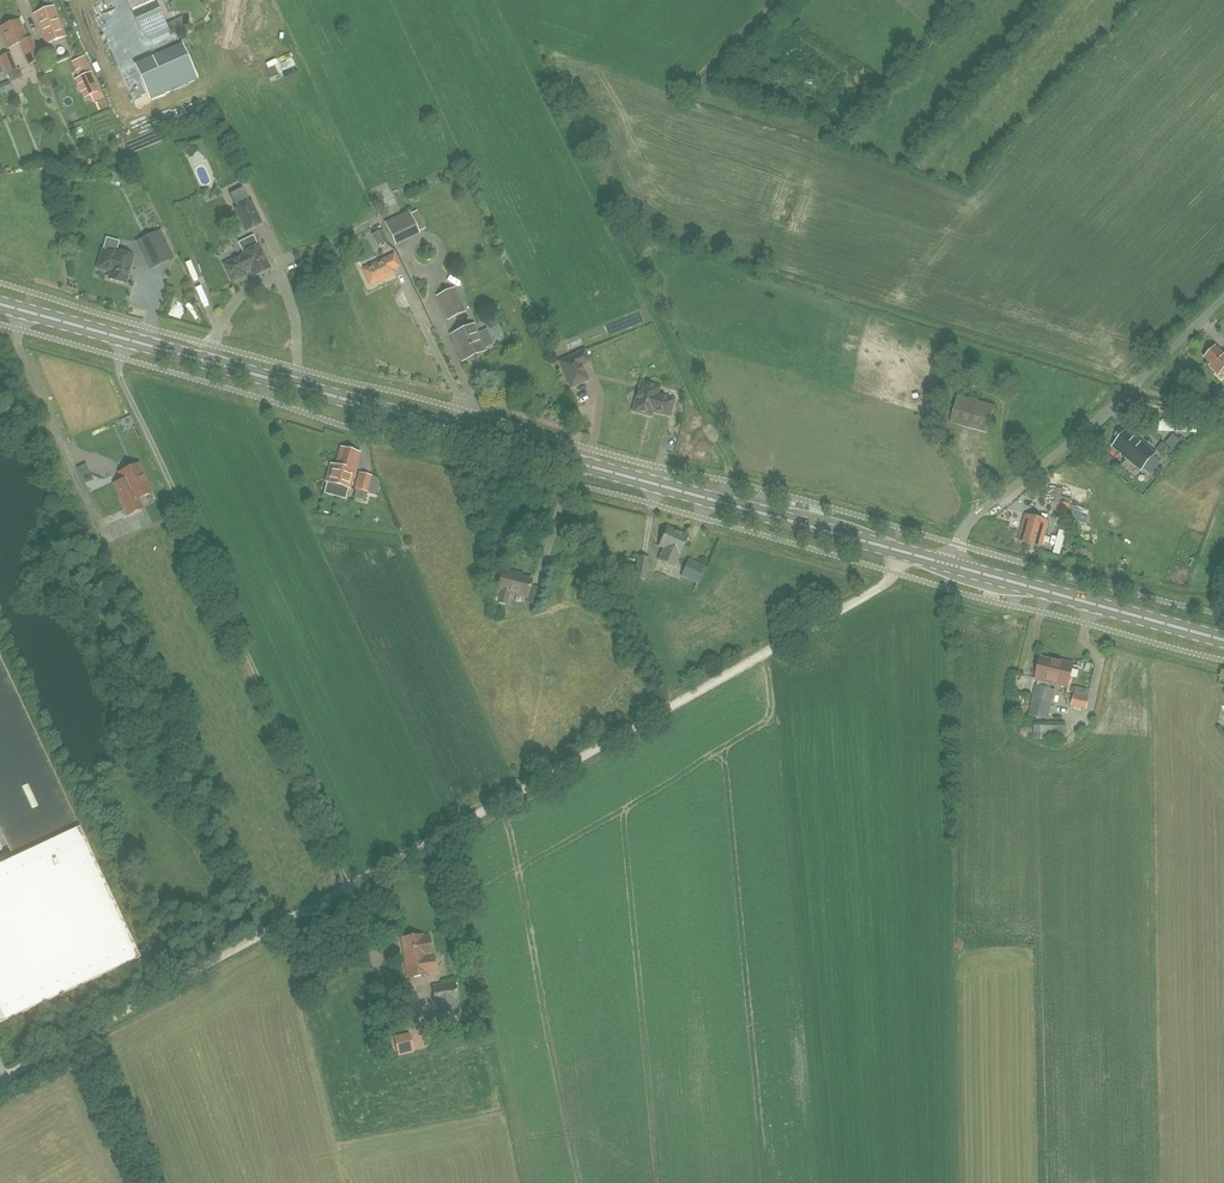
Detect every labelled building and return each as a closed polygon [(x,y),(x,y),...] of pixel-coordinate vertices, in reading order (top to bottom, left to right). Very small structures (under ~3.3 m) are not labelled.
[(166,26),(156,3),(134,12),(144,36),(166,26)] [(66,36),(54,7),(34,14),(46,44),(66,36)] [(20,44),(29,65),(40,60),(31,38),(27,40),(19,21),(0,29),(0,31),(7,49),(20,44)] [(175,44),(128,65),(143,98),(190,77),(175,44)] [(7,73),(14,70),(8,55),(1,58),(7,73)] [(76,80),(85,97),(90,95),(99,91),(91,73),(82,77),(80,78),(76,80)] [(12,84),(0,87),(0,96),(14,92),(12,84)] [(75,131),(78,137),(86,133),(84,127),(75,131)] [(236,209),(241,219),(246,231),(262,223),(251,202),(236,209)] [(150,209),(139,212),(142,225),(153,222),(150,209)] [(407,209),(387,218),(398,241),(418,231),(407,209)] [(150,268),(175,256),(163,230),(138,241),(150,268)] [(378,246),(388,242),(382,231),(373,235),(378,246)] [(232,282),(252,272),(254,276),(270,269),(259,246),(243,254),(244,255),(224,265),(232,282)] [(98,268),(111,272),(109,279),(125,283),(133,257),(116,252),(115,254),(103,251),(98,268)] [(395,254),(363,269),(370,284),(395,273),(393,269),(400,266),(395,254)] [(454,288),(438,296),(449,318),(465,310),(454,288)] [(185,318),(185,308),(174,307),(173,316),(185,318)] [(474,324),(452,334),(464,359),(486,349),(474,324)] [(1223,355),(1216,348),(1205,358),(1211,365),(1210,366),(1217,373),(1215,375),(1221,382),(1223,379),(1223,354),(1223,355)] [(571,388),(588,380),(577,354),(559,362),(571,388)] [(224,374),(238,378),(240,371),(225,367),(224,374)] [(653,398),(655,392),(640,388),(634,412),(649,416),(650,412),(654,413),(657,399),(653,398)] [(659,393),(655,392),(653,398),(657,399),(654,413),(671,417),(676,400),(659,395),(659,393)] [(987,433),(994,406),(958,396),(950,423),(987,433)] [(89,416),(95,415),(93,404),(86,406),(89,416)] [(1197,433),(1198,423),(1159,421),(1159,432),(1197,433)] [(1113,447),(1141,470),(1155,454),(1127,430),(1113,447)] [(1185,443),(1174,434),(1166,443),(1177,452),(1185,443)] [(1172,450),(1163,442),(1157,450),(1166,458),(1172,450)] [(342,448),(337,466),(332,465),(327,482),(349,488),(359,453),(342,448)] [(119,472),(122,479),(114,483),(128,514),(142,507),(138,498),(151,492),(138,464),(119,472)] [(359,473),(355,489),(369,493),(374,477),(359,473)] [(1072,499),(1048,493),(1046,501),(1051,502),(1048,513),(1055,515),(1067,518),(1073,520),(1077,507),(1070,505),(1072,499)] [(1042,547),(1049,521),(1025,515),(1018,540),(1042,547)] [(674,567),(688,536),(667,528),(659,546),(664,548),(658,560),(674,567)] [(596,554),(585,559),(589,568),(599,563),(596,554)] [(635,578),(646,579),(650,558),(638,556),(635,578)] [(697,583),(705,566),(689,559),(681,576),(697,583)] [(529,599),(534,578),(502,570),(497,591),(500,592),(497,602),(509,605),(511,595),(529,599)] [(14,859),(0,866),(0,1021),(2,1024),(141,959),(114,900),(101,875),(81,832),(79,829),(22,705),(0,658),(0,829),(14,859)] [(1052,683),(1057,662),(1040,658),(1035,679),(1052,683)] [(1068,687),(1073,664),(1062,661),(1061,663),(1057,662),(1052,683),(1068,687)] [(1049,720),(1055,691),(1035,686),(1029,715),(1049,720)] [(1086,710),(1089,698),(1074,695),(1071,706),(1086,710)] [(1065,727),(1034,726),(1033,739),(1065,740),(1065,727)] [(434,955),(433,955),(431,935),(424,936),(424,934),(402,937),(406,978),(430,976),(430,975),(437,974),(434,955)] [(436,1005),(437,1020),(458,1018),(456,1002),(457,1002),(455,984),(431,986),(434,1005),(436,1005)] [(410,1032),(393,1036),(398,1054),(414,1050),(410,1032)]
